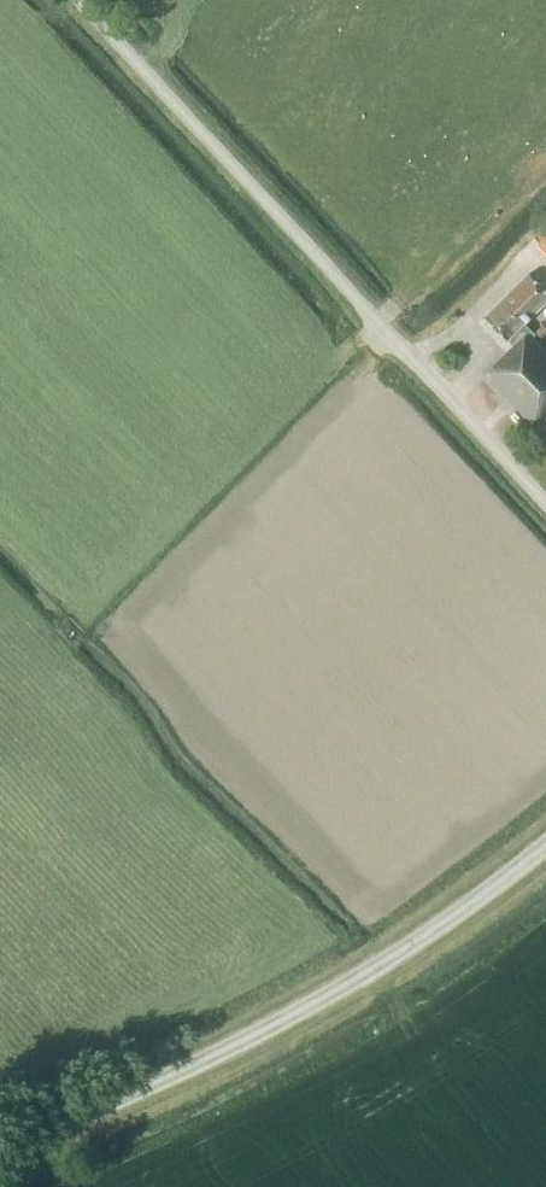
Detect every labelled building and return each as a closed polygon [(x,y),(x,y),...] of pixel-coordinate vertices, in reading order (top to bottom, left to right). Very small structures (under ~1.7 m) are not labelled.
[(545,408),(545,352),(532,337),(535,334),(524,322),(545,301),(545,290),(530,274),(488,315),(487,314),(485,317),(507,340),(508,339),(516,347),(489,375),(533,421),(545,408)]
